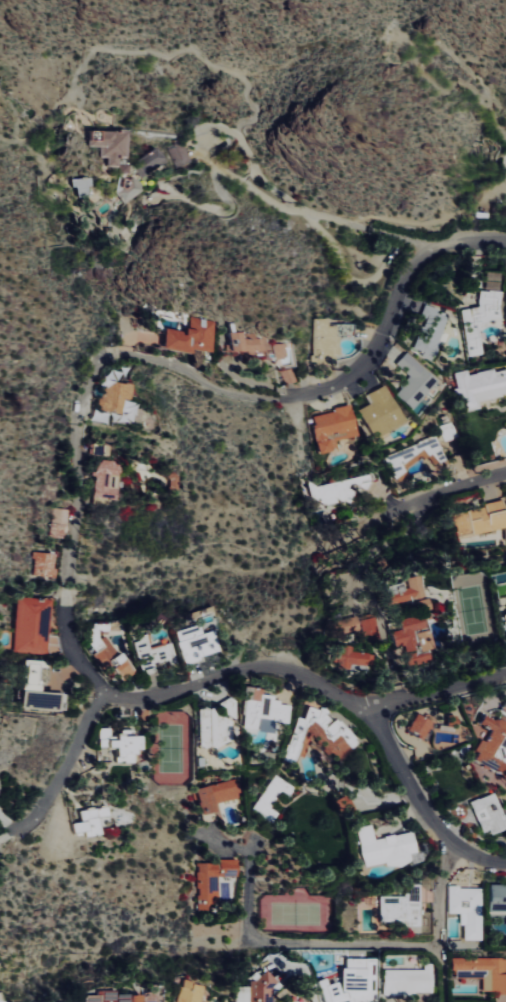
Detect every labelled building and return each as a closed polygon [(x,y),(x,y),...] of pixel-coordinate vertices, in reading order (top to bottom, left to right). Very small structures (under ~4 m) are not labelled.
[(95,131),(109,131),(122,132),(121,158),(113,158),(113,167),(102,166),(102,158),(95,158),(96,147),(82,147),(83,140),(94,141),(95,131)] [(132,165),(160,143),(169,155),(141,177),(132,165)] [(173,147),(179,167),(193,163),(187,143),(173,147)] [(126,163),(127,174),(116,174),(115,164),(126,163)] [(68,179),(88,178),(89,185),(85,186),(86,196),(75,197),(73,187),(69,187),(68,179)] [(141,187),(121,204),(112,195),(133,178),(141,187)] [(466,347),(459,310),(477,307),(478,291),(487,291),(487,289),(501,289),(498,308),(500,318),(476,323),(479,343),(476,343),(477,346),(466,347)] [(424,302),(449,311),(433,358),(411,350),(419,328),(415,327),(424,302)] [(207,353),(187,349),(187,353),(158,347),(163,328),(181,331),(182,328),(187,329),(190,316),(213,321),(207,353)] [(313,318),(329,318),(329,326),(338,326),(338,327),(348,327),(348,336),(339,336),(339,346),(341,346),(341,355),(333,355),(333,366),(316,366),(316,363),(310,363),(310,356),(313,356),(313,318)] [(233,323),(233,332),(241,332),(241,339),(244,339),(244,333),(253,333),(253,338),(255,338),(255,339),(260,339),(265,339),(270,344),(280,344),(280,358),(269,358),(269,353),(267,352),(265,353),(266,356),(241,358),(241,351),(226,352),(226,350),(224,350),(224,344),(228,344),(227,332),(229,332),(229,323),(233,323)] [(373,338),(374,328),(355,327),(355,338),(373,338)] [(273,343),(272,357),(286,357),(286,343),(273,343)] [(392,365),(404,352),(436,380),(411,409),(394,395),(398,390),(396,388),(406,377),(392,365)] [(291,367),(295,383),(282,388),(277,370),(291,367)] [(493,371),(505,368),(505,391),(500,393),(500,394),(477,400),(478,407),(458,413),(452,389),(456,388),(452,373),(465,370),(467,375),(475,373),(475,372),(492,368),(493,371)] [(129,383),(125,402),(120,400),(117,414),(107,412),(96,410),(94,401),(95,398),(103,399),(103,397),(101,397),(102,383),(109,384),(110,382),(122,384),(122,382),(129,383)] [(365,394),(382,384),(404,420),(374,438),(357,409),(370,402),(365,394)] [(305,418),(329,412),(328,409),(343,405),(345,410),(347,409),(354,435),(330,441),(332,449),(314,454),(305,418)] [(451,424),(456,433),(444,440),(439,431),(451,424)] [(380,460),(435,434),(447,458),(432,465),(428,456),(408,465),(409,468),(389,478),(380,460)] [(87,445),(90,445),(90,443),(107,443),(107,455),(90,455),(90,454),(87,454),(87,445)] [(99,459),(111,460),(111,462),(116,462),(116,466),(118,466),(118,472),(115,472),(113,498),(90,497),(90,489),(93,489),(94,468),(93,468),(93,461),(99,461),(99,459)] [(314,488),(368,474),(370,484),(368,485),(365,491),(356,486),(352,493),(346,490),(348,499),(321,505),(308,498),(305,484),(314,488)] [(502,499),(505,517),(505,526),(471,535),(470,530),(457,533),(452,513),(469,509),(469,510),(483,507),(482,504),(502,499)] [(62,538),(49,538),(50,532),(49,531),(50,524),(52,522),(55,508),(68,510),(65,525),(66,526),(65,533),(63,533),(62,538)] [(52,554),(50,568),(53,568),(52,577),(32,575),(34,558),(32,558),(33,551),(52,554)] [(383,587),(403,582),(404,588),(408,587),(406,578),(419,575),(424,596),(428,595),(431,607),(427,608),(430,620),(426,621),(433,648),(426,650),(428,657),(406,663),(402,646),(393,649),(389,632),(399,630),(396,619),(418,614),(417,611),(420,610),(418,599),(413,600),(412,597),(388,603),(383,587)] [(49,601),(47,655),(13,653),(15,599),(49,601)] [(358,615),(361,630),(341,635),(338,620),(358,615)] [(380,639),(366,643),(361,624),(377,621),(380,639)] [(87,644),(87,623),(109,623),(109,631),(97,631),(97,638),(98,639),(103,636),(116,654),(120,651),(135,671),(120,681),(114,672),(106,678),(90,656),(94,653),(87,644)] [(174,632),(195,624),(199,634),(209,630),(216,650),(185,662),(174,632)] [(135,639),(145,636),(149,650),(169,643),(174,660),(151,667),(153,673),(140,678),(131,650),(138,648),(135,639)] [(334,645),(375,650),(373,667),(354,666),(354,668),(339,666),(340,663),(332,662),(334,645)] [(20,659),(42,661),(42,668),(36,667),(36,681),(37,681),(36,693),(62,694),(61,710),(54,709),(54,711),(18,708),(21,665),(20,665),(20,659)] [(244,683),(261,685),(261,693),(289,696),(286,721),(272,720),(271,728),(257,726),(256,728),(241,727),(245,697),(243,696),(244,683)] [(194,711),(219,711),(219,702),(231,702),(231,722),(227,722),(227,740),(215,746),(194,747),(194,711)] [(324,713),(330,720),(334,716),(336,719),(337,717),(354,737),(353,738),(356,741),(349,747),(350,748),(334,762),(309,733),(300,757),(295,755),(293,761),(284,757),(286,751),(282,750),(295,715),(301,717),(306,705),(317,709),(318,706),(326,709),(324,713)] [(497,716),(505,722),(505,733),(505,770),(497,765),(483,758),(475,753),(481,745),(489,731),(477,724),(483,713),(494,720),(497,716)] [(419,741),(415,738),(417,734),(410,730),(408,734),(404,731),(414,714),(433,726),(428,734),(425,732),(419,741)] [(95,728),(107,727),(108,738),(116,737),(116,731),(118,731),(139,730),(139,732),(140,746),(134,746),(134,750),(130,750),(131,761),(113,762),(113,755),(115,755),(115,745),(96,746),(95,728)] [(249,810),(273,775),(292,789),(287,795),(275,786),(262,804),(275,814),(271,820),(258,811),(256,814),(249,810)] [(189,790),(195,788),(194,786),(209,782),(209,783),(234,777),(238,790),(235,791),(236,796),(215,801),(219,816),(203,820),(200,810),(202,809),(201,803),(199,804),(198,799),(199,799),(198,796),(191,798),(189,790)] [(468,802),(489,793),(503,827),(485,835),(483,830),(480,831),(468,802)] [(357,814),(344,820),(336,800),(349,795),(357,814)] [(76,810),(84,809),(83,807),(90,806),(90,808),(97,806),(97,805),(103,804),(105,814),(94,815),(97,833),(82,835),(81,830),(71,832),(70,822),(78,821),(76,810)] [(361,866),(353,828),(367,825),(370,840),(409,831),(412,842),(404,844),(408,860),(383,866),(382,861),(361,866)] [(193,862),(217,861),(216,858),(234,858),(235,874),(215,874),(216,907),(194,908),(194,893),(196,893),(196,887),(194,887),(193,871),(196,871),(195,865),(193,865),(193,862)] [(485,885),(505,885),(505,904),(505,914),(485,914),(485,885)] [(379,898),(404,898),(404,892),(407,892),(407,886),(420,886),(420,931),(408,931),(408,923),(379,923),(379,898)] [(448,888),(458,888),(458,890),(480,890),(481,942),(479,942),(479,949),(467,949),(467,941),(464,941),(464,927),(462,927),(462,917),(448,917),(448,888)] [(503,972),(505,972),(505,993),(481,993),(481,977),(455,977),(455,971),(453,971),(450,971),(450,957),(501,957),(501,958),(505,958),(505,967),(503,967),(503,972)] [(380,969),(422,969),(422,963),(430,963),(431,991),(413,991),(413,995),(381,995),(380,969)] [(266,994),(266,1001),(228,1001),(228,987),(243,987),(243,980),(248,980),(244,976),(249,972),(254,976),(261,970),(275,986),(266,994)] [(198,984),(194,1001),(169,1001),(173,987),(176,987),(178,979),(198,984)] [(143,1000),(143,1001),(79,1001),(79,995),(90,995),(90,990),(109,990),(109,993),(137,994),(138,999),(143,1000)]
